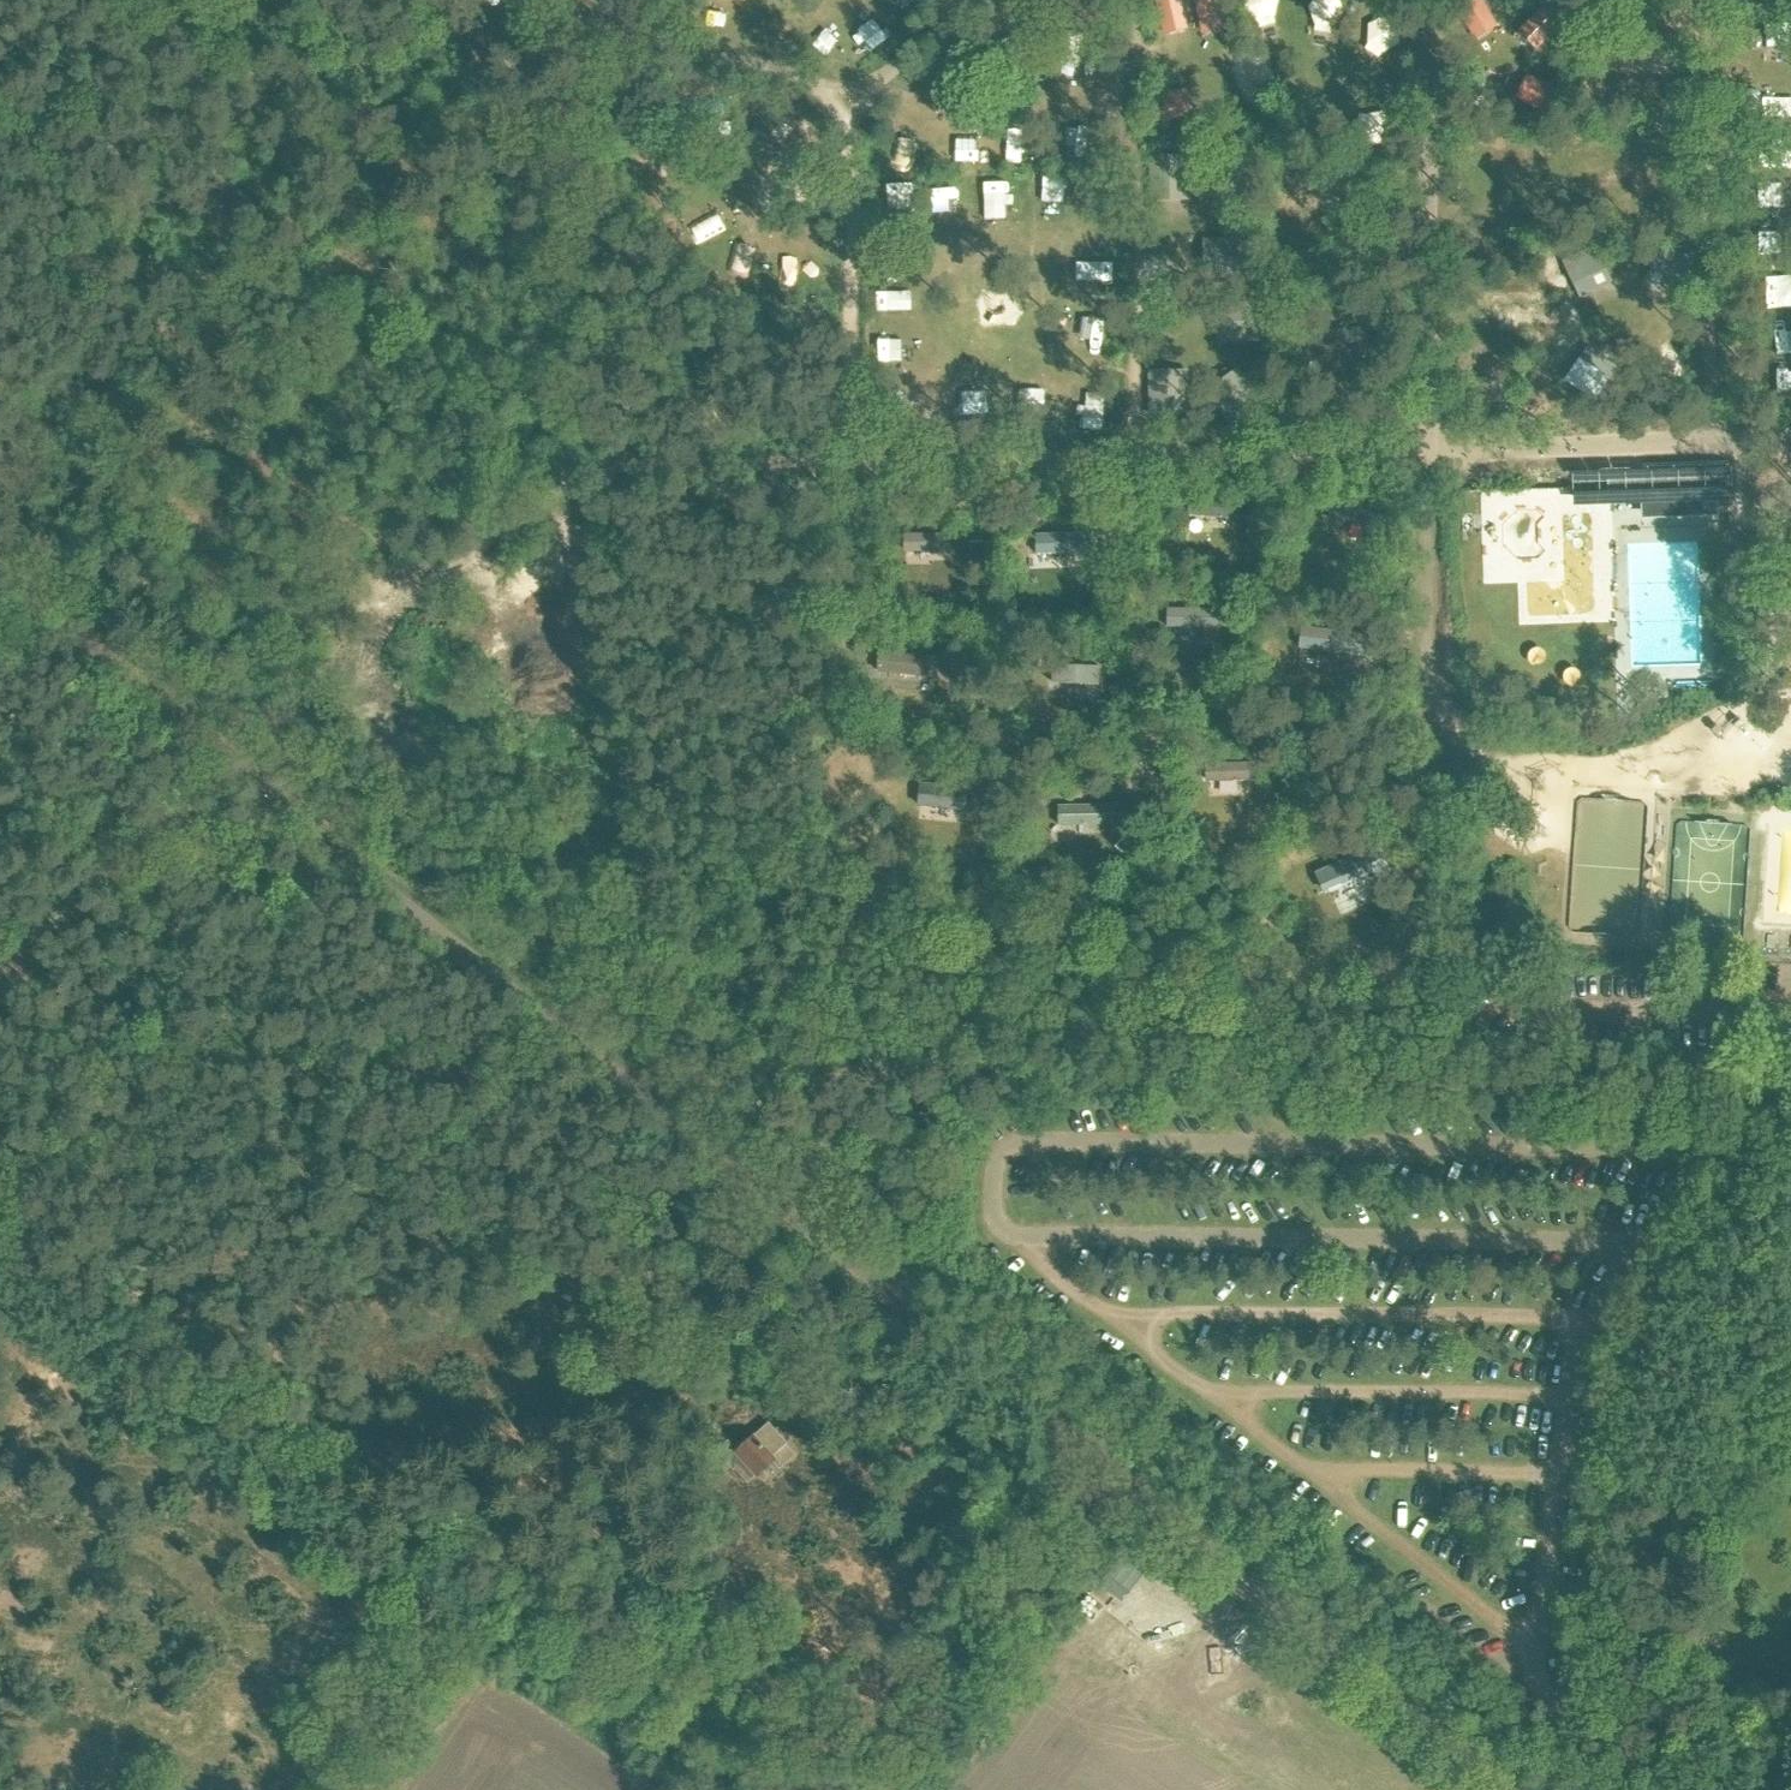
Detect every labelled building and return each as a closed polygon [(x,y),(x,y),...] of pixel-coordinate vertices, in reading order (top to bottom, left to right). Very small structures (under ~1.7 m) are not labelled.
[(1162,26),(1188,20),(1183,0),(1159,0),(1156,1),(1162,26)] [(1222,0),(1195,0),(1200,26),(1226,20),(1222,0)] [(1471,33),(1494,19),(1482,0),(1474,0),(1457,10),(1471,33)] [(1525,25),(1544,44),(1562,25),(1543,6),(1525,25)] [(1537,80),(1524,103),(1547,115),(1559,92),(1537,80)] [(1185,117),(1177,92),(1152,99),(1159,125),(1185,117)] [(1533,180),(1532,169),(1506,170),(1507,181),(1533,180)] [(1204,239),(1204,279),(1248,279),(1248,238),(1204,239)] [(1575,289),(1588,283),(1593,293),(1614,283),(1597,247),(1563,263),(1575,289)] [(1261,303),(1215,305),(1217,345),(1263,343),(1261,303)] [(1601,356),(1592,369),(1579,360),(1565,381),(1596,402),(1619,368),(1601,356)] [(1238,369),(1206,395),(1234,430),(1266,404),(1238,369)] [(1149,371),(1149,416),(1189,416),(1189,371),(1149,371)] [(1718,516),(1718,502),(1733,502),(1731,468),(1729,468),(1728,460),(1642,462),(1642,470),(1573,472),(1574,506),(1642,504),(1642,518),(1718,516)] [(1332,501),(1330,519),(1383,525),(1385,507),(1332,501)] [(1192,502),(1192,516),(1238,519),(1239,504),(1192,502)] [(905,534),(905,551),(953,552),(953,534),(905,534)] [(971,537),(971,548),(984,548),(984,537),(971,537)] [(953,568),(953,552),(904,552),(904,568),(953,568)] [(1167,643),(1196,644),(1197,622),(1167,622),(1167,643)] [(867,646),(856,644),(854,656),(866,657),(867,646)] [(1054,667),(1054,684),(1100,684),(1100,667),(1054,667)] [(1003,783),(990,783),(989,801),(1002,802),(1003,783)] [(1059,806),(1060,827),(1119,824),(1118,803),(1059,806)] [(1122,839),(1115,847),(1124,855),(1131,846),(1122,839)] [(774,1462),(775,1463),(779,1469),(796,1455),(770,1422),(737,1448),(732,1441),(719,1452),(735,1472),(737,1469),(749,1483),(774,1462)]
